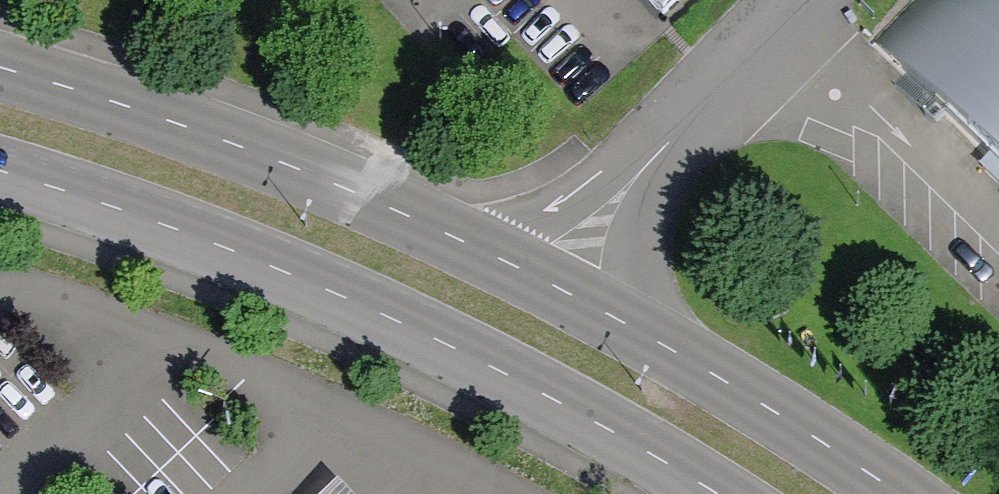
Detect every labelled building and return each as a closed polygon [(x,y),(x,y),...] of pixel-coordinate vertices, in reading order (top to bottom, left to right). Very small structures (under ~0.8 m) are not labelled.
[(663,15),(680,0),(650,0),(663,15)] [(878,46),(998,165),(998,0),(924,0),(878,46)] [(332,485),(323,493),(340,493),(332,485)]
